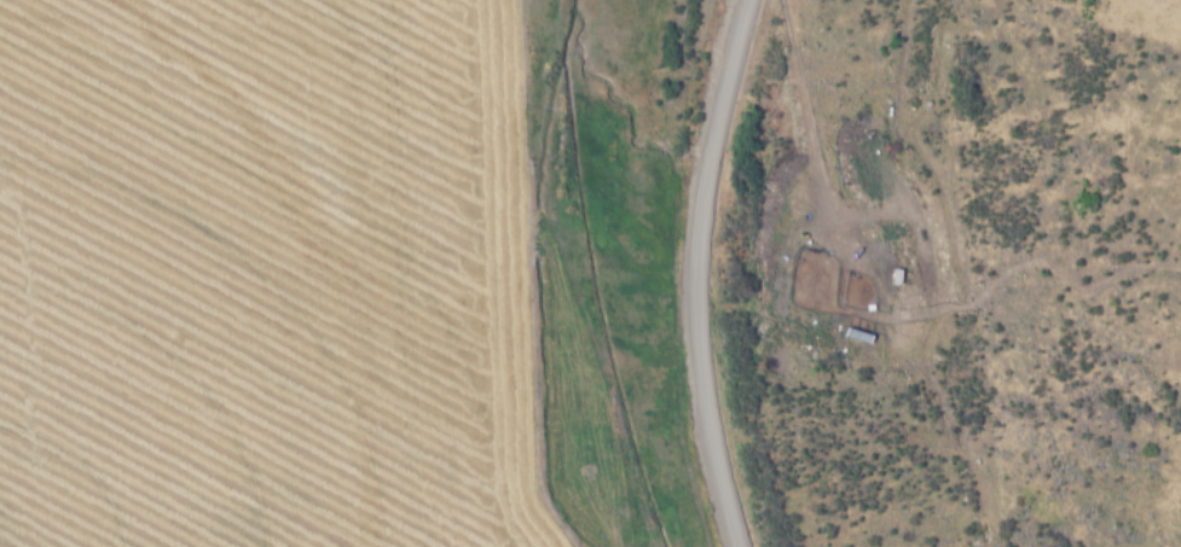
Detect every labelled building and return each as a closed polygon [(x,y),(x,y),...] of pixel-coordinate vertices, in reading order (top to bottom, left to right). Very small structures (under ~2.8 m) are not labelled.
[(830,302),(809,297),(807,305),(828,310),(830,302)]
